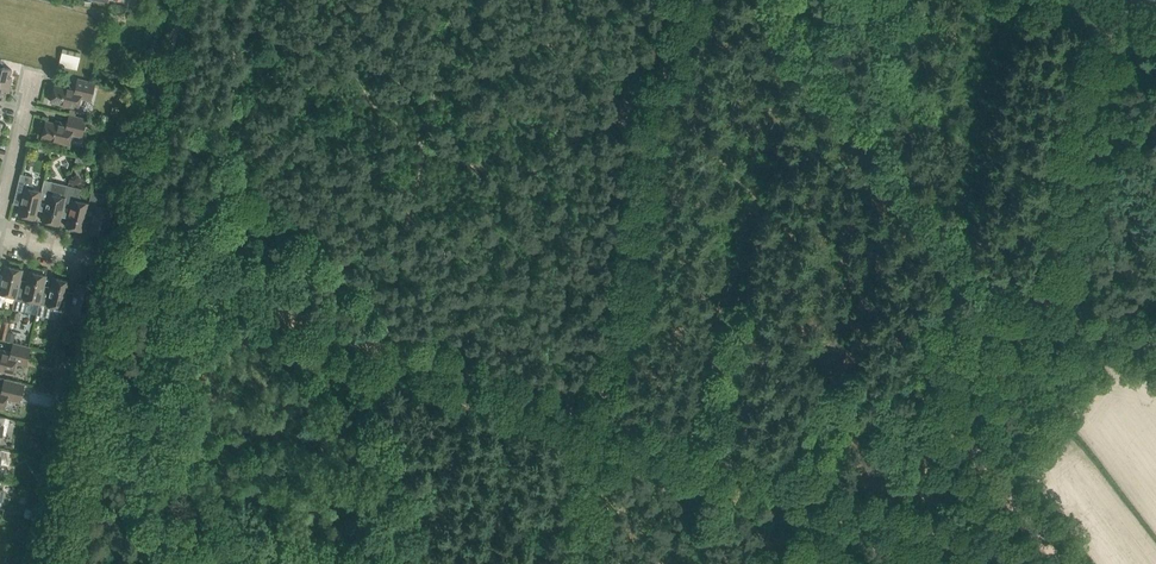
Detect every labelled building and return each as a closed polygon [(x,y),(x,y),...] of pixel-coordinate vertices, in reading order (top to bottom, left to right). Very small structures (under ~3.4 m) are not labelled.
[(80,53),(63,49),(59,65),(76,69),(80,53)] [(10,85),(12,78),(9,77),(11,69),(0,66),(0,82),(10,85)] [(80,98),(86,99),(91,100),(92,97),(94,87),(98,88),(99,84),(77,78),(75,87),(72,86),(71,89),(54,85),(50,101),(78,108),(80,98)] [(4,100),(6,91),(9,92),(10,85),(0,82),(0,99),(4,100)] [(41,137),(69,144),(70,137),(71,134),(82,137),(86,119),(68,115),(66,123),(63,122),(62,125),(45,121),(41,137)] [(31,183),(33,176),(20,173),(16,191),(23,193),(18,214),(35,218),(40,197),(41,191),(32,189),(33,186),(31,183)] [(68,185),(57,182),(44,179),(41,191),(40,197),(47,199),(42,220),(58,224),(63,203),(68,185)] [(89,203),(80,201),(81,197),(79,194),(80,188),(68,185),(63,203),(71,205),(66,226),(82,230),(87,209),(89,203)] [(104,196),(104,194),(91,191),(89,203),(87,209),(94,211),(89,232),(106,236),(112,209),(114,202),(111,198),(104,196)] [(0,286),(0,306),(1,306),(3,299),(6,298),(7,294),(15,296),(17,291),(22,269),(6,265),(0,286)] [(30,300),(39,302),(41,296),(46,275),(29,271),(24,292),(17,291),(15,296),(12,308),(25,312),(27,305),(29,304),(30,300)] [(63,308),(64,302),(69,281),(53,277),(48,298),(41,296),(39,302),(36,314),(49,317),(50,311),(53,309),(54,306),(63,308)] [(8,331),(6,341),(14,343),(16,333),(8,331)] [(27,362),(30,347),(13,343),(12,343),(10,352),(7,351),(6,353),(0,352),(0,369),(13,372),(15,364),(26,367),(27,362)] [(20,404),(21,398),(25,384),(4,379),(1,388),(0,387),(0,407),(4,408),(6,400),(20,404)] [(2,433),(5,434),(9,418),(0,416),(0,440),(2,433)] [(56,422),(56,423),(56,424),(56,425),(56,426),(57,427),(58,428),(59,428),(60,428),(61,429),(62,428),(63,428),(64,428),(65,427),(65,426),(66,425),(66,424),(66,423),(66,422),(65,421),(65,420),(64,419),(63,419),(63,418),(62,418),(61,418),(60,418),(59,418),(58,419),(57,420),(56,421),(56,422)] [(5,476),(11,451),(0,449),(0,475),(5,476)] [(46,460),(44,467),(56,470),(58,463),(46,460)] [(31,481),(33,473),(9,467),(7,474),(31,481)] [(40,521),(43,511),(33,509),(31,518),(40,521)]
